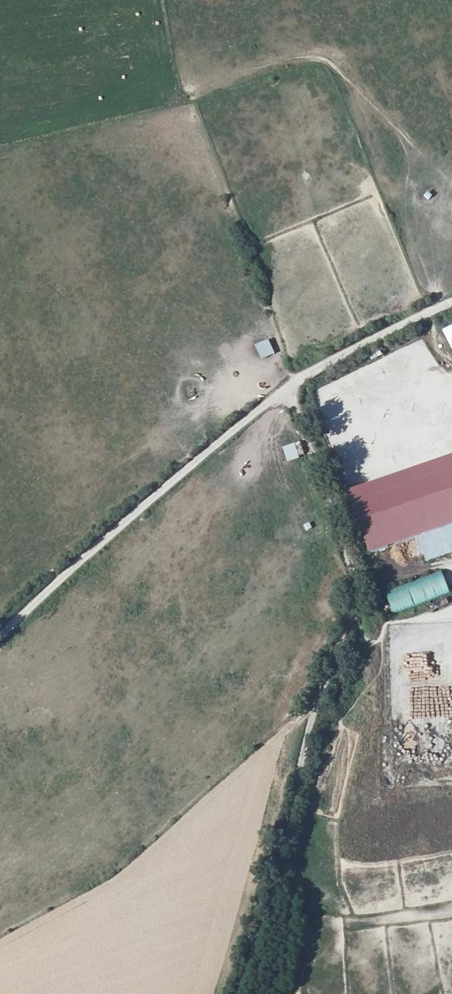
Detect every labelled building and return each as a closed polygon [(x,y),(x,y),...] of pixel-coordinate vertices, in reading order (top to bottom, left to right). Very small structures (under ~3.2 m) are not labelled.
[(268,339),(254,345),(261,360),(275,354),(268,339)] [(300,442),(282,446),(286,461),(304,456),(300,442)] [(350,496),(372,555),(451,526),(451,460),(350,496)] [(392,614),(450,593),(442,571),(384,591),(392,614)] [(431,603),(433,609),(451,602),(451,596),(431,603)]
